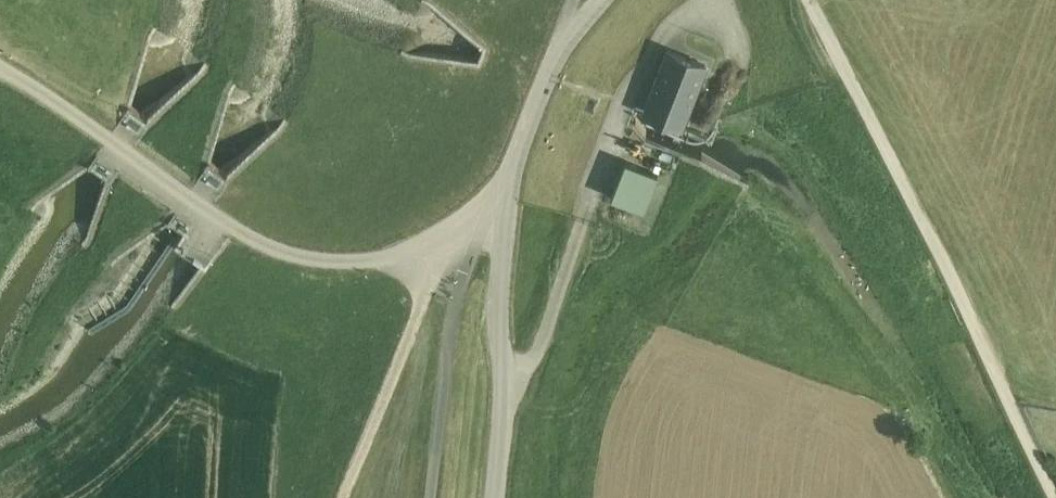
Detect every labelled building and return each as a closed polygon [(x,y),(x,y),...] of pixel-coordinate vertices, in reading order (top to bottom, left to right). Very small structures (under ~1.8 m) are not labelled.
[(646,105),(645,108),(682,123),(706,63),(669,48),(646,105)] [(659,170),(626,156),(611,193),(644,206),(659,170)]
